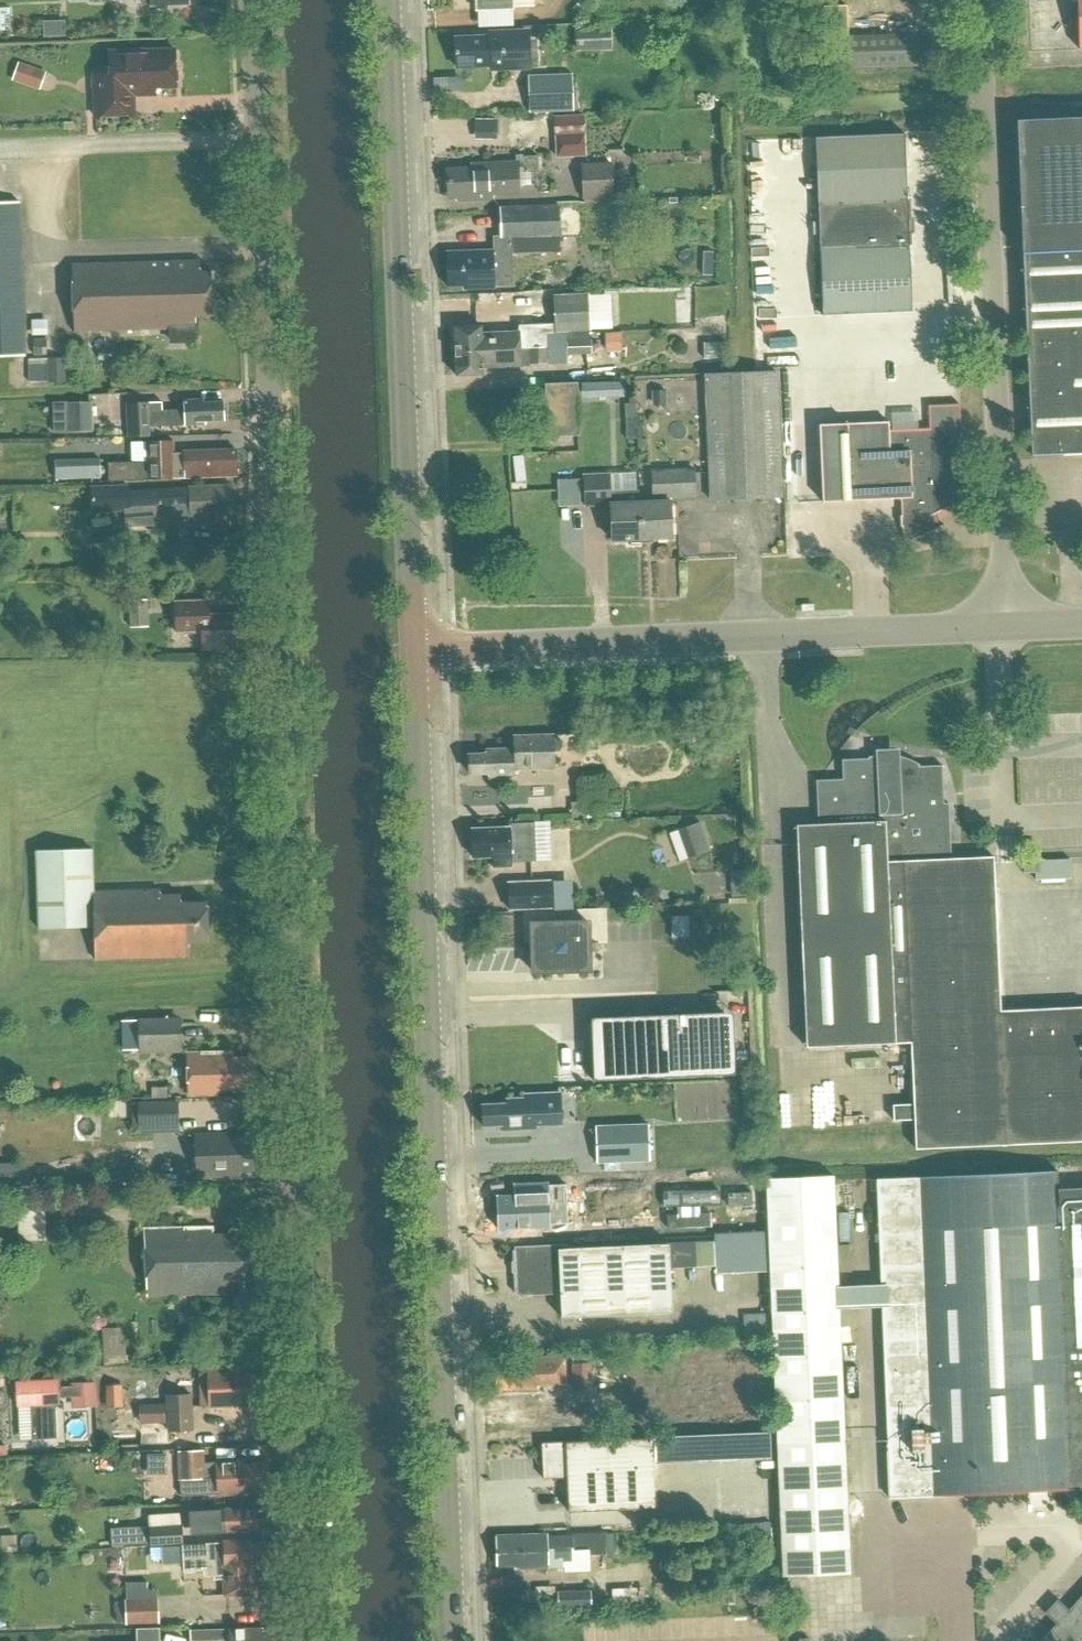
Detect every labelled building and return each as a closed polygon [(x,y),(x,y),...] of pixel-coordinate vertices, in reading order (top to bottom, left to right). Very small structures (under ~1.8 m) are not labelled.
[(166,6),(166,5),(189,4),(189,0),(151,0),(151,5),(155,5),(155,9),(166,9),(166,6)] [(846,6),(824,7),(826,70),(849,69),(848,38),(846,6)] [(615,49),(615,28),(580,29),(580,50),(615,49)] [(495,38),(455,39),(456,67),(501,66),(501,70),(525,69),(523,33),(495,34),(495,38)] [(848,38),(849,69),(916,66),(915,35),(848,38)] [(135,106),(134,96),(156,96),(156,88),(176,88),(175,50),(144,51),(144,50),(109,51),(110,75),(93,76),(94,117),(135,115),(135,106)] [(47,71),(21,62),(15,80),(41,89),(47,71)] [(529,113),(574,112),(573,74),(528,76),(529,113)] [(584,115),(555,116),(557,158),(585,157),(584,115)] [(1015,122),(1022,254),(1068,252),(1081,252),(1081,119),(1015,122)] [(909,245),(911,245),(910,233),(913,233),(912,220),(910,220),(909,200),(907,200),(904,135),(815,138),(823,315),(912,312),(909,245)] [(582,166),(584,201),(614,199),(612,164),(582,166)] [(519,165),(472,166),(472,170),(450,170),(450,193),(457,193),(457,199),(491,198),(491,188),(520,187),(519,165)] [(16,201),(0,202),(0,356),(22,355),(16,201)] [(496,284),(513,283),(511,254),(561,252),(560,206),(501,208),(502,237),(493,237),(494,251),(457,252),(458,256),(447,256),(448,286),(465,285),(465,288),(496,287),(496,284)] [(1068,456),(1081,455),(1081,252),(1068,252),(1022,254),(1031,457),(1068,456)] [(188,317),(214,316),(213,273),(199,274),(199,261),(70,266),(72,332),(169,328),(169,324),(188,323),(188,317)] [(589,293),(553,295),(554,332),(590,330),(589,293)] [(482,327),(455,328),(455,353),(548,349),(547,328),(521,329),(521,332),(482,333),(482,327)] [(47,339),(34,340),(34,355),(48,355),(47,339)] [(594,354),(594,339),(570,340),(570,354),(594,354)] [(455,353),(456,375),(484,375),(484,367),(522,366),(522,363),(548,363),(548,349),(455,353)] [(48,359),(28,360),(29,387),(49,387),(48,359)] [(68,382),(68,359),(52,359),(52,382),(68,382)] [(779,372),(707,374),(712,499),(783,497),(779,372)] [(579,383),(547,384),(549,438),(582,436),(579,383)] [(667,390),(652,391),(652,406),(667,405),(667,390)] [(150,404),(128,405),(130,435),(151,434),(151,426),(204,423),(204,421),(223,420),(223,417),(225,417),(224,407),(222,407),(222,402),(199,403),(199,400),(183,401),(183,410),(150,411),(150,404)] [(95,430),(94,401),(70,402),(70,430),(95,430)] [(885,423),(820,425),(823,502),(848,501),(899,498),(900,515),(899,515),(899,526),(900,526),(900,530),(905,541),(900,543),(901,544),(943,525),(942,524),(937,526),(932,515),(958,501),(962,498),(960,429),(959,405),(929,406),(930,431),(885,432),(885,423)] [(182,450),(182,458),(173,458),(172,439),(146,441),(147,479),(236,475),(235,448),(182,450)] [(100,459),(55,460),(56,480),(101,478),(100,459)] [(671,538),(671,496),(694,495),(694,468),(652,470),(653,502),(641,503),(642,544),(645,544),(645,539),(671,538)] [(612,473),(583,474),(584,507),(613,506),(613,540),(630,540),(631,544),(642,544),(641,503),(630,503),(630,489),(612,490),(612,473)] [(128,486),(91,487),(92,512),(124,510),(125,527),(155,525),(154,515),(178,514),(178,519),(183,525),(203,524),(203,515),(229,514),(228,485),(188,486),(188,488),(129,492),(128,486)] [(151,626),(150,600),(132,601),(133,627),(151,626)] [(207,601),(175,602),(176,633),(202,632),(203,648),(224,647),(224,644),(244,644),(243,615),(208,616),(207,601)] [(514,748),(486,749),(486,754),(469,754),(470,773),(494,772),(494,778),(515,777),(515,771),(556,770),(555,736),(513,737),(514,748)] [(1001,1012),(994,857),(950,859),(947,805),(943,805),(942,767),(918,768),(919,766),(915,764),(911,762),(907,761),(903,759),(899,758),(898,761),(897,764),(896,767),(895,770),(895,773),(882,771),(882,769),(880,769),(880,761),(881,760),(879,758),(873,758),(868,759),(869,760),(842,762),(843,781),(816,783),(818,828),(795,829),(804,1047),(910,1043),(915,1150),(1081,1142),(1081,1008),(1001,1012)] [(473,829),(474,858),(493,857),(494,867),(512,866),(512,861),(536,860),(534,823),(509,824),(509,827),(473,829)] [(187,941),(207,940),(205,899),(177,901),(177,894),(159,894),(158,888),(91,890),(89,849),(32,851),(35,928),(92,926),(93,959),(187,955),(187,941)] [(531,890),(510,891),(511,909),(555,907),(553,881),(530,882),(531,890)] [(688,933),(688,912),(670,912),(670,933),(688,933)] [(590,921),(532,923),(534,971),(591,970),(590,921)] [(724,1012),(591,1018),(593,1081),(727,1075),(724,1012)] [(141,1020),(123,1021),(124,1050),(141,1050),(180,1049),(179,1019),(141,1020)] [(186,1054),(187,1098),(217,1097),(217,1093),(255,1093),(254,1060),(232,1060),(232,1053),(186,1054)] [(151,1087),(151,1098),(167,1097),(167,1087),(151,1087)] [(561,1091),(525,1093),(526,1097),(507,1097),(508,1102),(483,1103),(484,1125),(503,1125),(503,1130),(530,1129),(530,1125),(562,1123),(561,1091)] [(179,1106),(139,1106),(139,1129),(179,1129),(179,1106)] [(649,1123),(596,1125),(597,1163),(650,1161),(649,1123)] [(231,1130),(197,1131),(198,1174),(230,1173),(230,1168),(256,1167),(255,1134),(231,1135),(231,1130)] [(0,1163),(0,1187),(18,1187),(18,1163),(0,1163)] [(873,1178),(886,1498),(1081,1490),(1081,1189),(1056,1190),(1055,1171),(873,1178)] [(766,1179),(782,1576),(849,1573),(832,1176),(766,1179)] [(497,1197),(498,1229),(550,1226),(550,1223),(567,1222),(565,1185),(548,1186),(548,1183),(514,1185),(514,1196),(497,1197)] [(45,1223),(45,1210),(18,1210),(19,1241),(46,1240),(45,1223)] [(245,1277),(255,1277),(254,1239),(235,1239),(234,1233),(214,1233),(214,1227),(146,1229),(148,1294),(245,1292),(245,1277)] [(566,1244),(513,1246),(515,1292),(518,1295),(559,1294),(560,1318),(670,1313),(669,1269),(694,1268),(693,1243),(566,1248),(566,1244)] [(520,1358),(520,1364),(497,1365),(497,1386),(505,1386),(505,1394),(539,1393),(539,1385),(568,1384),(567,1356),(520,1358)] [(575,1365),(576,1390),(596,1390),(595,1364),(575,1365)] [(262,1366),(209,1368),(210,1405),(264,1403),(262,1366)] [(17,1380),(19,1406),(62,1403),(62,1396),(74,1396),(73,1384),(62,1385),(62,1378),(17,1380)] [(74,1396),(74,1408),(99,1407),(98,1383),(73,1384),(74,1396)] [(123,1404),(123,1383),(107,1383),(107,1404),(123,1404)] [(195,1429),(193,1391),(167,1392),(169,1429),(195,1429)] [(164,1410),(140,1411),(141,1430),(165,1429),(164,1410)] [(567,1442),(542,1443),(544,1479),(568,1478),(569,1512),(656,1509),(653,1440),(567,1443),(567,1442)] [(181,1495),(216,1494),(244,1492),(244,1487),(270,1486),(269,1462),(243,1463),(243,1460),(215,1461),(215,1462),(203,1463),(203,1451),(177,1451),(178,1480),(180,1480),(181,1495)] [(195,1513),(196,1533),(251,1531),(250,1529),(268,1528),(267,1510),(241,1511),(241,1508),(224,1509),(224,1512),(195,1513)] [(182,1525),(149,1526),(150,1546),(183,1544),(182,1525)] [(589,1556),(606,1556),(605,1533),(572,1534),(572,1536),(546,1537),(546,1534),(496,1535),(497,1566),(522,1566),(522,1569),(547,1568),(547,1572),(590,1571),(589,1556)] [(16,1535),(1,1536),(2,1552),(17,1551),(16,1535)] [(222,1542),(181,1545),(183,1569),(205,1568),(205,1574),(223,1573),(225,1595),(252,1593),(251,1570),(243,1571),(242,1562),(267,1560),(266,1556),(269,1554),(268,1548),(266,1546),(266,1542),(247,1543),(247,1540),(222,1541),(222,1542)] [(178,1546),(161,1547),(162,1568),(162,1569),(179,1568),(178,1546)] [(592,1593),(558,1593),(558,1611),(592,1610),(592,1593)] [(1068,1610),(1057,1599),(1044,1614),(1055,1624),(1041,1639),(1041,1640),(1081,1640),(1081,1595),(1068,1610)] [(126,1624),(159,1623),(159,1598),(125,1599),(126,1624)] [(192,1630),(193,1640),(277,1640),(277,1630),(263,1631),(263,1626),(192,1630)]
